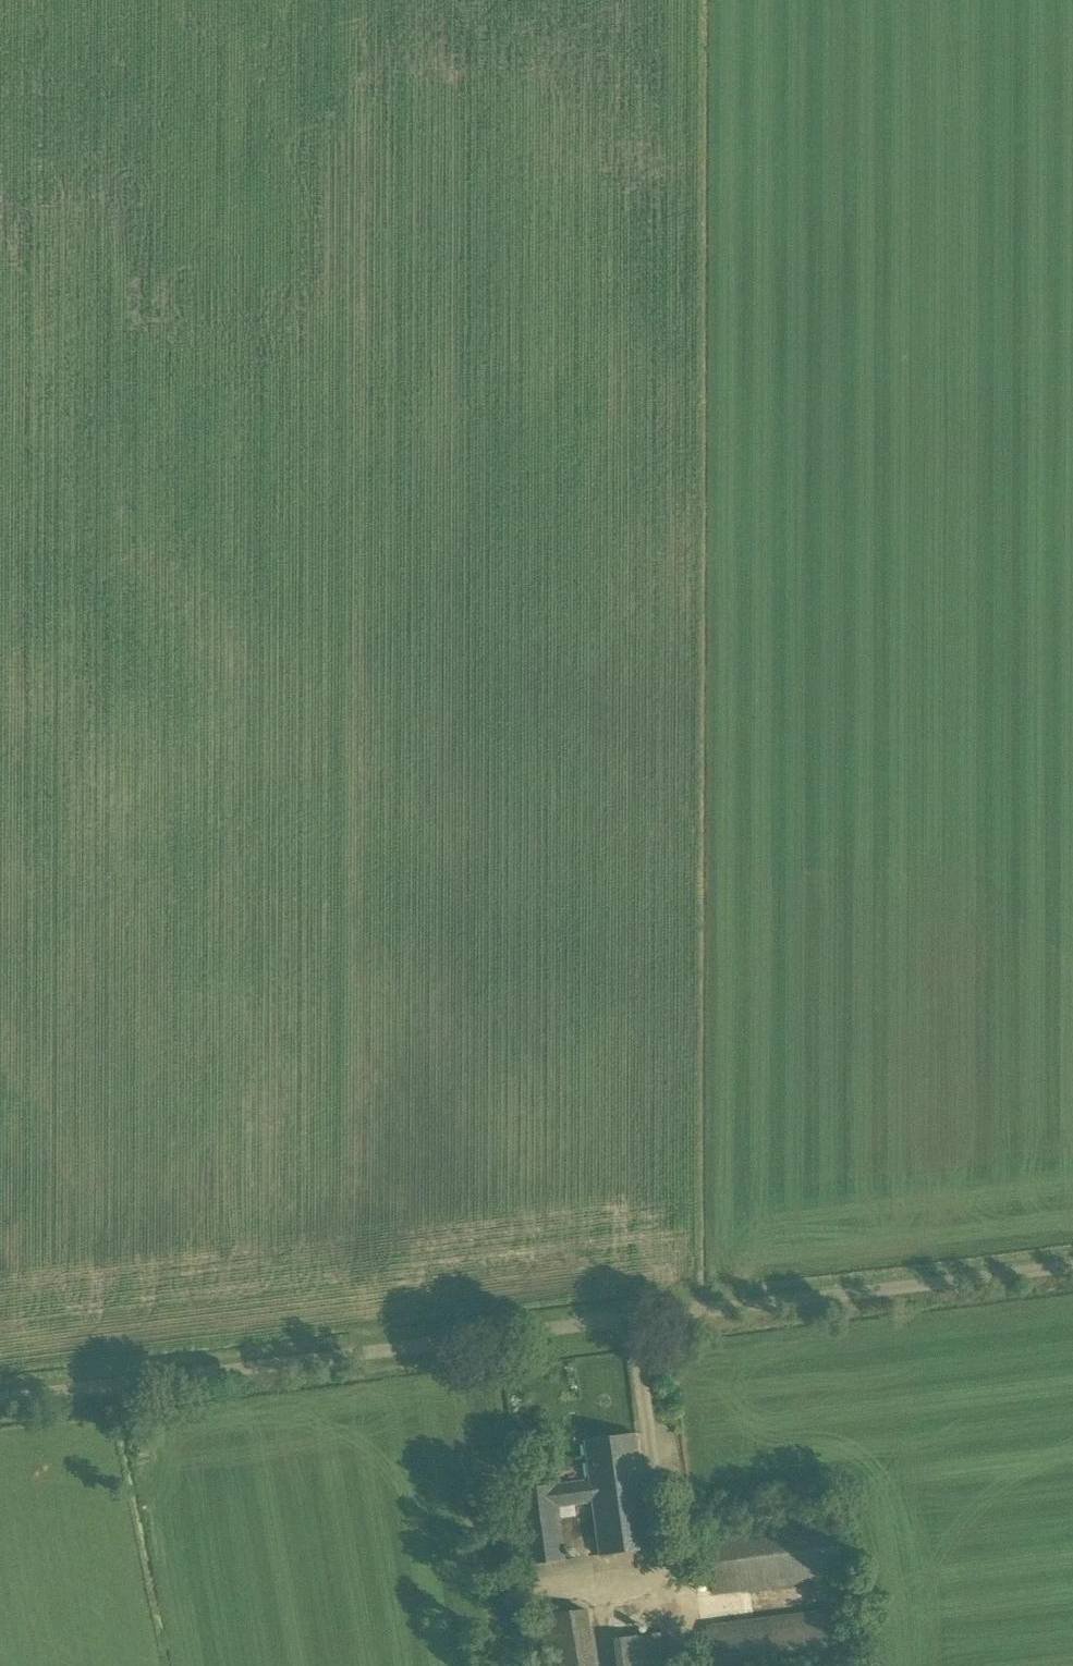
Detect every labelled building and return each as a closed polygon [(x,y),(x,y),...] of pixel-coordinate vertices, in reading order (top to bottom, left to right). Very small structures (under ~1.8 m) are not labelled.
[(591,1479),(520,1489),(530,1565),(567,1560),(561,1518),(576,1516),(575,1505),(595,1502),(603,1556),(654,1549),(638,1434),(634,1434),(587,1441),(592,1479),(591,1479)] [(712,1595),(845,1578),(837,1515),(704,1532),(712,1595)] [(849,1606),(705,1625),(711,1665),(857,1665),(849,1606)] [(589,1609),(524,1619),(529,1652),(594,1641),(589,1609)] [(665,1632),(613,1639),(616,1665),(669,1665),(665,1632)]
